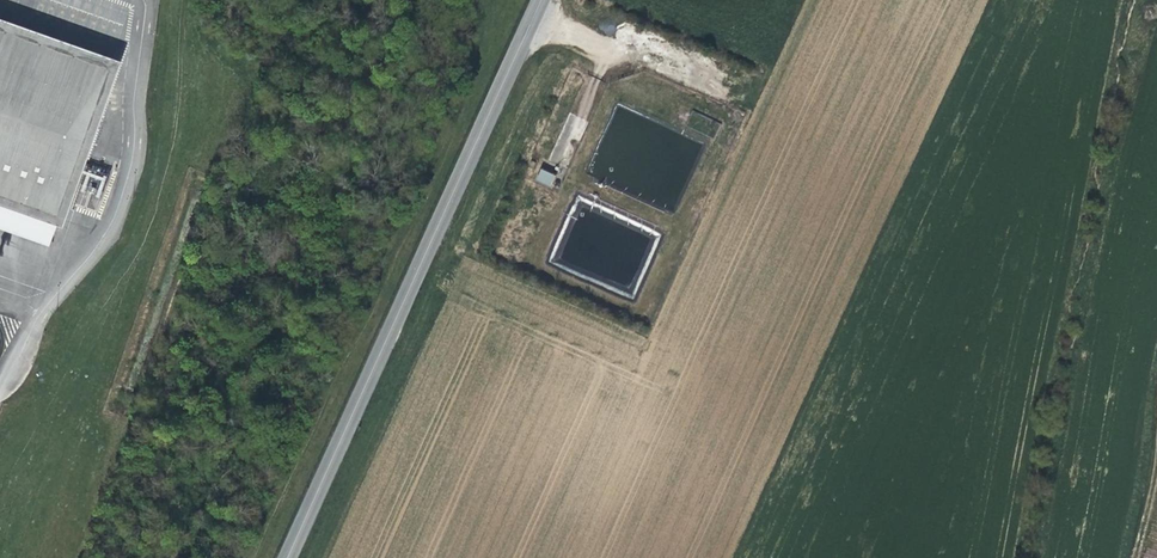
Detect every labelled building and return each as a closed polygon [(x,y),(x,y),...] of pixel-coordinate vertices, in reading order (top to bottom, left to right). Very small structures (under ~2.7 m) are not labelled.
[(83,107),(96,111),(103,91),(111,67),(0,29),(0,77),(83,107)] [(59,217),(96,111),(83,107),(0,77),(0,196),(59,217)] [(550,187),(555,176),(540,168),(535,180),(550,187)]
